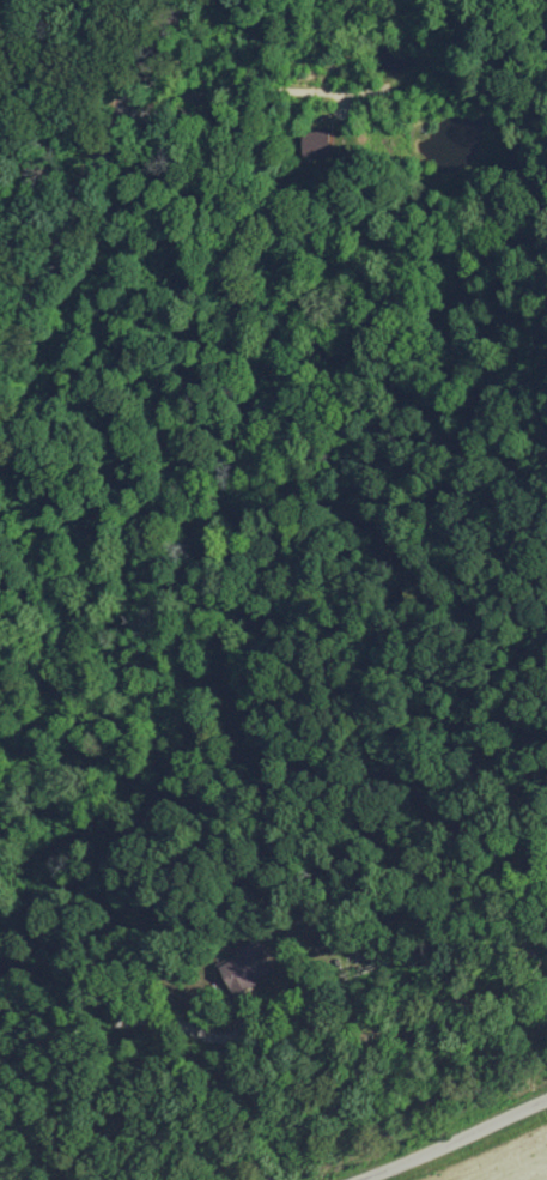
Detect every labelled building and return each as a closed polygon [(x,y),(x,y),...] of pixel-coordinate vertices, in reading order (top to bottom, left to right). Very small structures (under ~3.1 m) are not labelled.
[(330,130),(302,130),(303,154),(331,153),(330,130)] [(238,948),(241,955),(219,965),(232,993),(255,983),(253,979),(273,969),(259,938),(238,948)]
